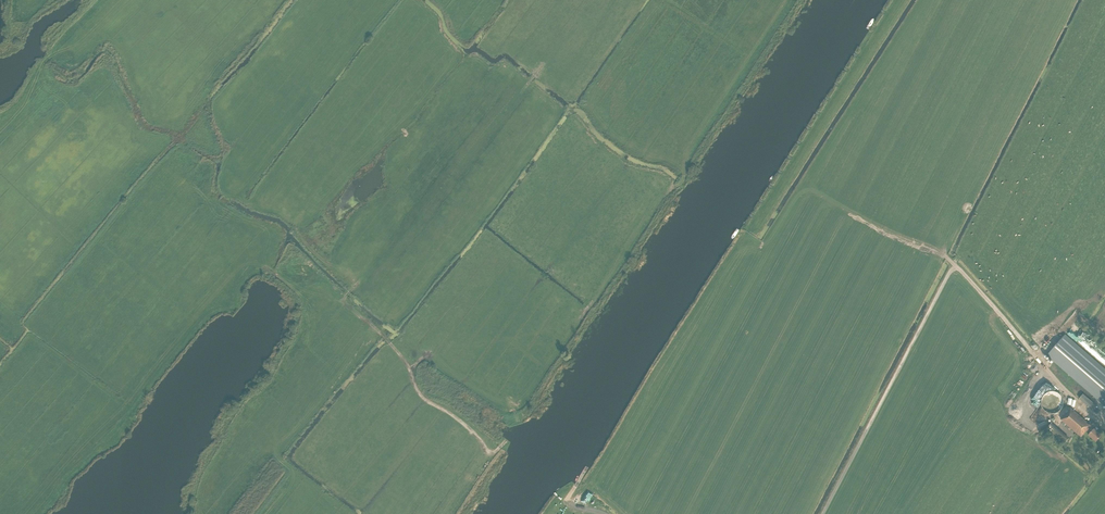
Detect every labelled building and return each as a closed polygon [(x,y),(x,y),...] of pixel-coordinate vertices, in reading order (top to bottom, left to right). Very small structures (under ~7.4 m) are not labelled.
[(1065,335),(1047,356),(1104,406),(1104,370),(1065,335)] [(1041,402),(1041,404),(1041,406),(1042,407),(1042,408),(1043,409),(1043,410),(1044,411),(1045,411),(1046,412),(1047,412),(1048,413),(1049,413),(1050,414),(1051,414),(1052,414),(1053,414),(1054,413),(1056,413),(1057,413),(1058,412),(1059,412),(1059,411),(1060,411),(1061,410),(1061,409),(1062,408),(1063,407),(1063,406),(1063,405),(1063,404),(1063,403),(1063,402),(1063,400),(1063,399),(1063,398),(1062,397),(1061,396),(1061,395),(1060,395),(1059,394),(1058,393),(1057,392),(1056,392),(1054,391),(1053,391),(1052,391),(1051,391),(1050,391),(1049,392),(1048,392),(1047,392),(1046,393),(1045,393),(1045,394),(1044,394),(1044,395),(1043,396),(1042,397),(1042,398),(1041,399),(1041,400),(1041,401),(1041,402)] [(1092,410),(1096,406),(1082,395),(1079,398),(1092,410)] [(1093,430),(1090,427),(1091,426),(1071,408),(1061,419),(1081,437),(1087,430),(1090,433),(1089,435),(1096,442),(1101,435),(1094,429),(1093,430)] [(1063,445),(1069,438),(1052,423),(1046,430),(1063,445)]
